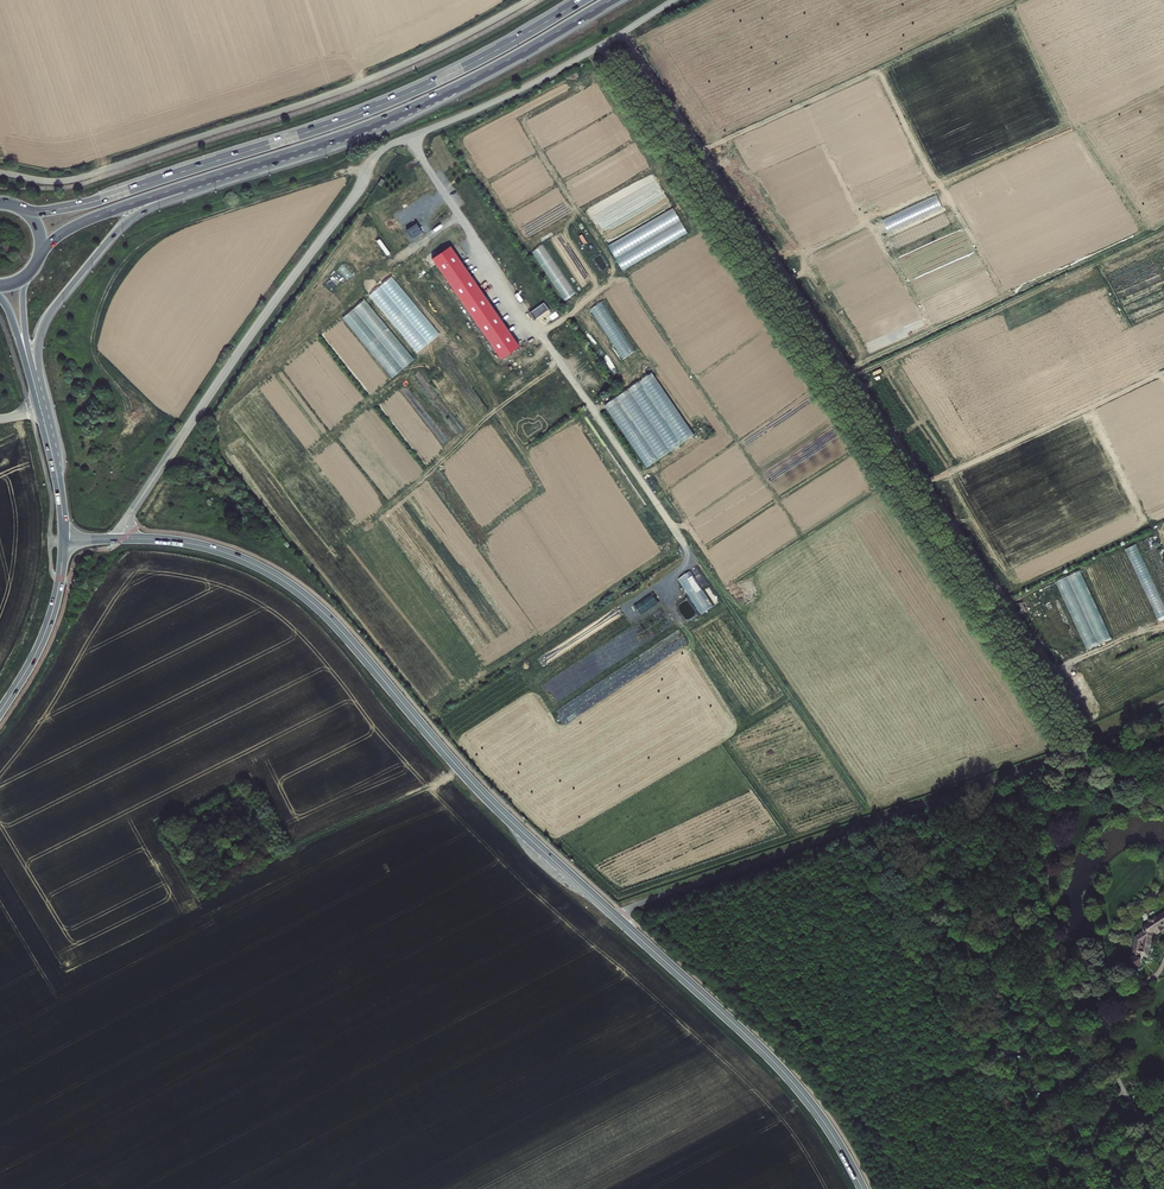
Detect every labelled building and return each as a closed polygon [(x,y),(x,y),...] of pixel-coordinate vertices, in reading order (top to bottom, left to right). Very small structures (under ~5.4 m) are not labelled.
[(519,346),(450,244),(431,257),(500,359),(519,346)] [(440,337),(390,277),(368,295),(417,355),(440,337)] [(530,311),(535,317),(548,309),(543,302),(530,311)] [(370,351),(390,377),(413,359),(384,322),(380,325),(382,327),(379,329),(381,333),(376,337),(382,344),(374,351),(372,349),(370,351)] [(605,403),(644,467),(693,437),(654,373),(605,403)] [(589,634),(623,615),(619,608),(585,626),(589,634)] [(564,644),(538,657),(542,664),(568,652),(564,644)] [(1146,931),(1138,937),(1133,962),(1142,964),(1144,954),(1150,955),(1154,936),(1157,934),(1157,935),(1163,931),(1162,930),(1163,928),(1163,912),(1159,916),(1156,915),(1149,921),(1151,924),(1144,929),(1146,931)] [(1026,1059),(1025,1047),(1014,1048),(1015,1060),(1026,1059)]
